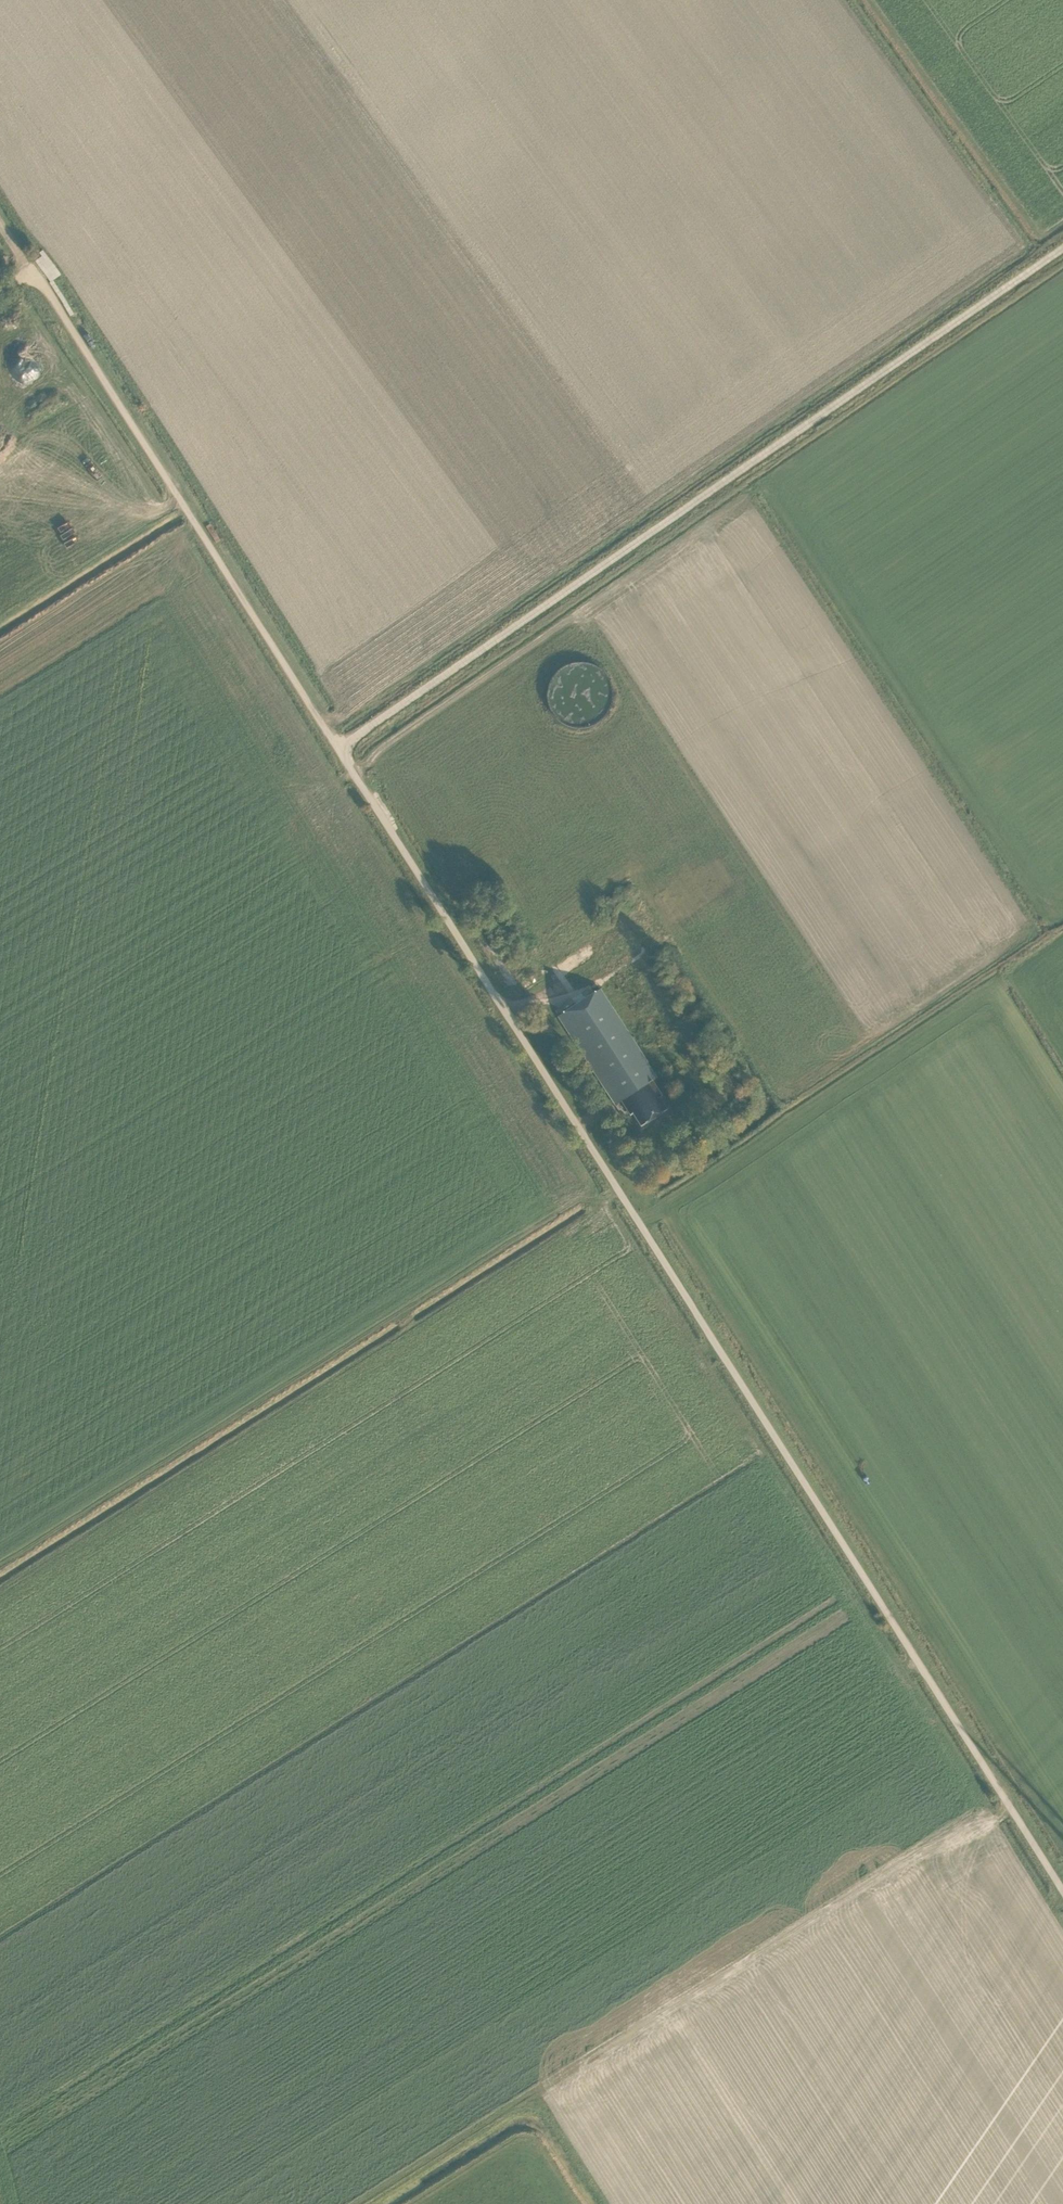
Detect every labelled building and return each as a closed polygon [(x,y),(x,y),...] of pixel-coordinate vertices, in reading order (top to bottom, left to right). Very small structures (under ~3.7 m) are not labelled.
[(584,731),(614,692),(592,675),(591,676),(585,672),(581,678),(574,672),(549,704),(584,731)] [(599,989),(558,1016),(615,1105),(621,1101),(630,1115),(632,1114),(640,1126),(666,1110),(658,1097),(660,1095),(651,1081),(656,1078),(646,1062),(647,1061),(630,1035),(639,1030),(659,1061),(679,1048),(629,969),(609,983),(636,1025),(627,1031),(619,1020),(626,1015),(617,1001),(610,1005),(599,989)] [(549,1027),(544,1020),(540,1023),(544,1030),(549,1027)]
